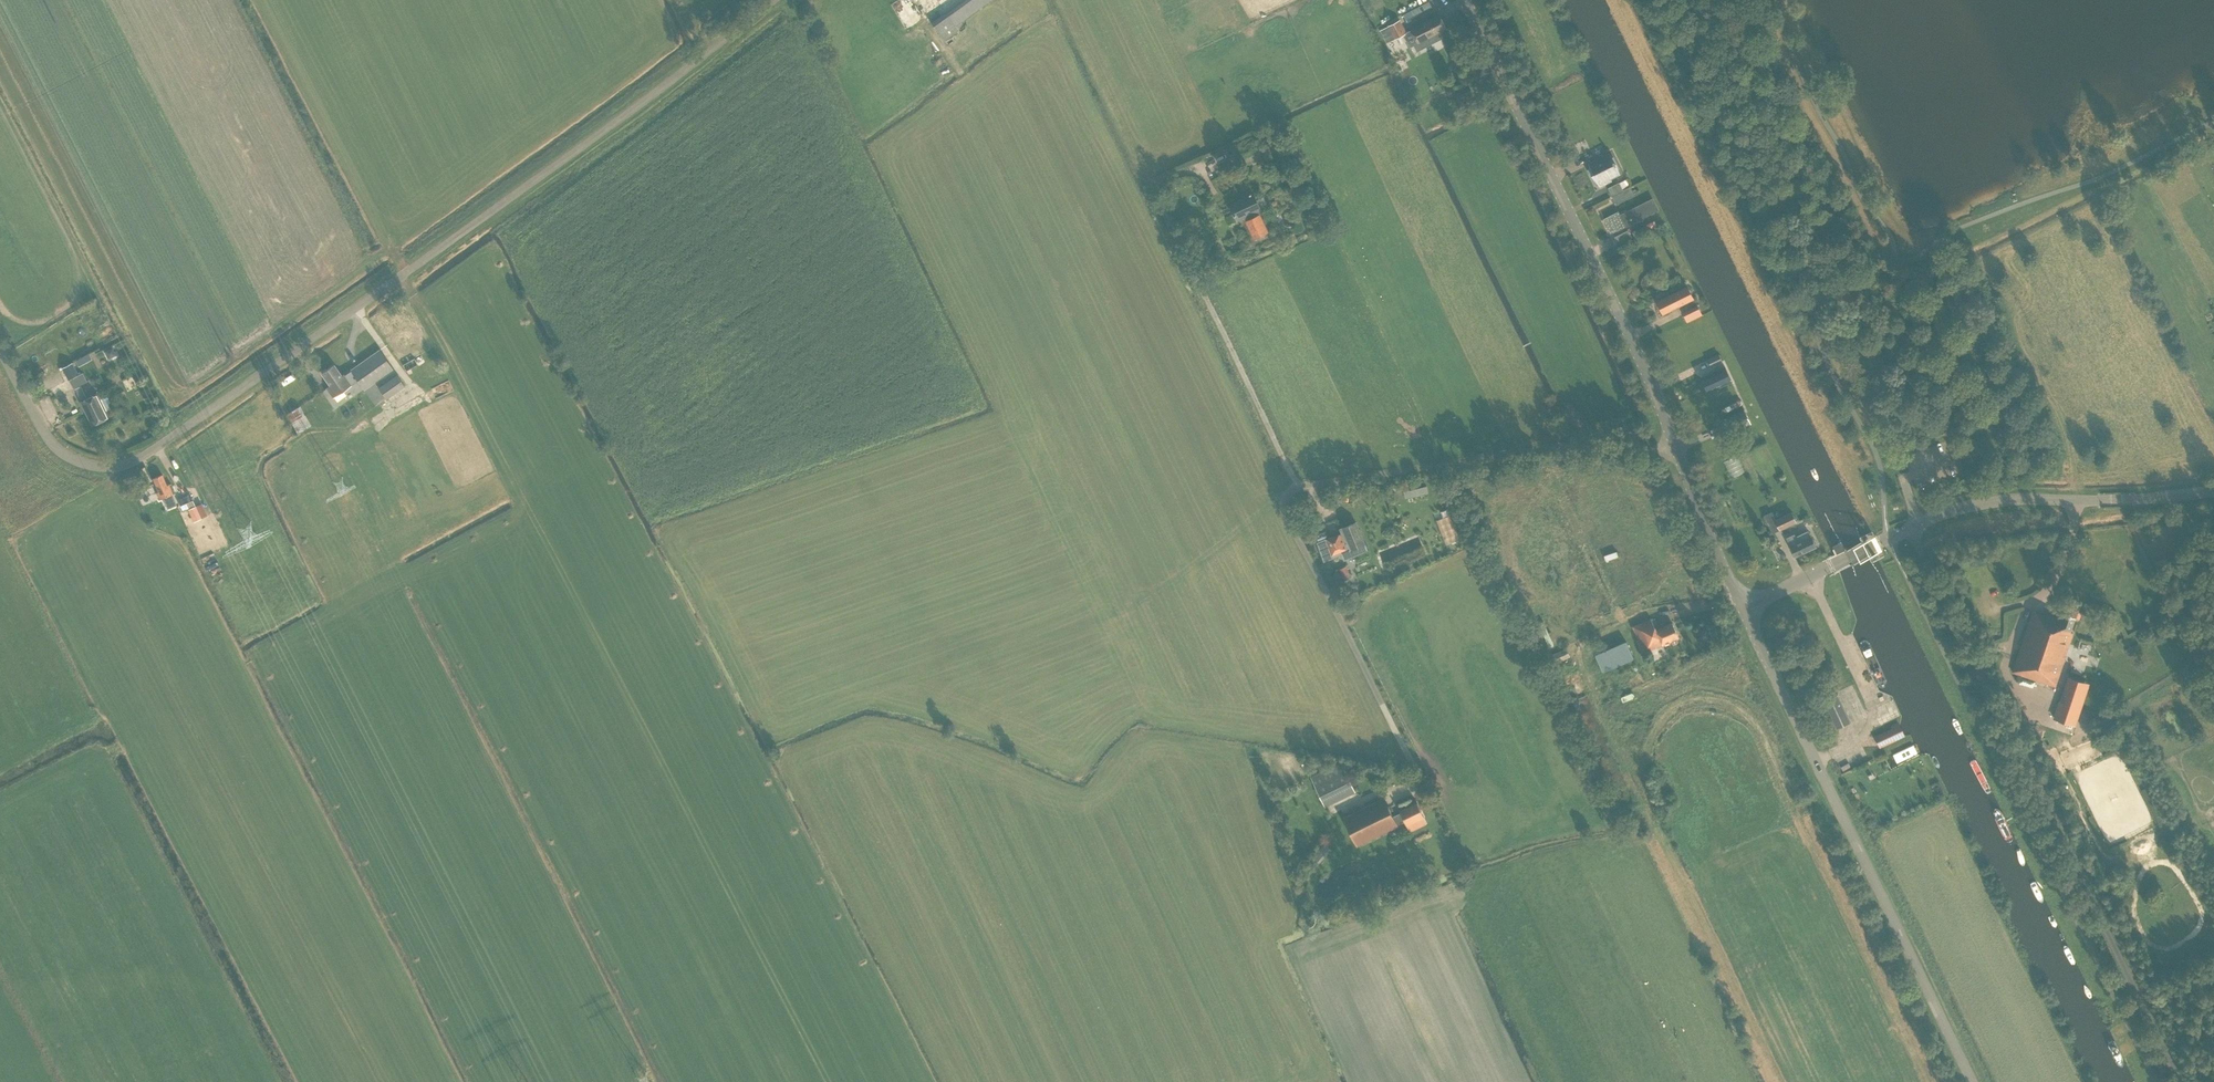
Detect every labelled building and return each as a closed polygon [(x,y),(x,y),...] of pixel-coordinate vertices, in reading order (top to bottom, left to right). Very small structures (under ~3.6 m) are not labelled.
[(947,13),(946,12),(931,22),(944,40),(959,29),(956,25),(990,0),(964,0),(947,13)] [(1439,21),(1437,16),(1412,29),(1419,42),(1415,44),(1418,50),(1442,38),(1439,32),(1446,28),(1442,19),(1439,21)] [(1395,38),(1407,33),(1400,20),(1389,26),(1381,30),(1385,39),(1393,34),(1395,38)] [(1465,101),(1475,96),(1472,92),(1462,97),(1465,101)] [(1612,158),(1610,154),(1604,157),(1603,155),(1595,159),(1596,160),(1589,164),(1591,168),(1589,169),(1594,181),(1597,179),(1600,185),(1607,182),(1607,180),(1619,173),(1618,169),(1619,169),(1613,157),(1612,158)] [(1624,190),(1620,182),(1608,188),(1616,204),(1635,195),(1630,186),(1624,190)] [(1263,216),(1261,211),(1268,207),(1264,198),(1256,201),(1253,195),(1230,206),(1237,222),(1244,218),(1255,240),(1269,233),(1262,217),(1263,216)] [(1607,218),(1604,220),(1611,233),(1617,230),(1658,210),(1653,199),(1620,215),(1619,212),(1607,218)] [(1632,237),(1628,229),(1615,236),(1618,244),(1632,237)] [(1664,315),(1694,300),(1687,286),(1657,301),(1664,315)] [(1696,318),(1702,315),(1698,307),(1692,310),(1696,318)] [(340,376),(332,365),(321,372),(330,385),(326,388),(333,397),(357,380),(375,406),(404,385),(378,349),(349,370),(350,371),(344,376),(343,374),(340,376)] [(92,359),(89,353),(75,360),(79,366),(92,359)] [(1711,368),(1723,362),(1719,355),(1708,360),(1711,368)] [(79,374),(72,362),(62,368),(68,380),(79,374)] [(1708,393),(1732,382),(1729,376),(1723,379),(1720,373),(1715,376),(1714,373),(1702,379),(1708,393)] [(92,426),(110,417),(98,392),(80,401),(80,402),(76,405),(75,403),(63,409),(71,425),(83,419),(82,418),(87,415),(92,426)] [(311,425),(300,405),(287,413),(303,441),(313,435),(308,427),(311,425)] [(1744,412),(1726,420),(1732,433),(1750,425),(1744,412)] [(167,509),(176,505),(171,494),(175,493),(171,484),(167,485),(163,475),(152,479),(158,492),(156,493),(159,500),(162,498),(167,509)] [(195,505),(191,493),(178,498),(183,510),(195,505)] [(1781,528),(1798,520),(1793,512),(1776,520),(1772,511),(1764,515),(1773,533),(1781,528)] [(1368,550),(1357,523),(1356,522),(1341,529),(1342,533),(1318,543),(1326,561),(1342,554),(1344,560),(1368,550)] [(1789,538),(1797,555),(1817,546),(1812,536),(1809,538),(1806,532),(1796,537),(1795,535),(1789,538)] [(1846,548),(1842,541),(1835,545),(1838,552),(1846,548)] [(1344,580),(1352,576),(1347,566),(1340,569),(1344,580)] [(2057,686),(2060,676),(2059,675),(2074,630),(2072,630),(2082,599),(2070,595),(2062,619),(2044,613),(2043,615),(2033,612),(2013,672),(2057,686)] [(1645,653),(1680,637),(1674,622),(1657,630),(1652,618),(1633,627),(1634,628),(1628,631),(1631,639),(1629,639),(1633,648),(1641,644),(1645,653)] [(1596,654),(1603,671),(1633,657),(1626,640),(1596,654)] [(2067,685),(2056,720),(2075,726),(2086,691),(2067,685)] [(1837,727),(1851,721),(1839,693),(1825,699),(1837,727)] [(1881,745),(1904,734),(1900,725),(1877,737),(1881,745)] [(1357,791),(1342,761),(1327,768),(1325,764),(1309,771),(1326,806),(1357,791)] [(1393,816),(1384,797),(1343,817),(1357,846),(1399,826),(1398,824),(1405,821),(1410,831),(1427,823),(1424,817),(1425,816),(1417,802),(1400,810),(1401,812),(1393,816)]
